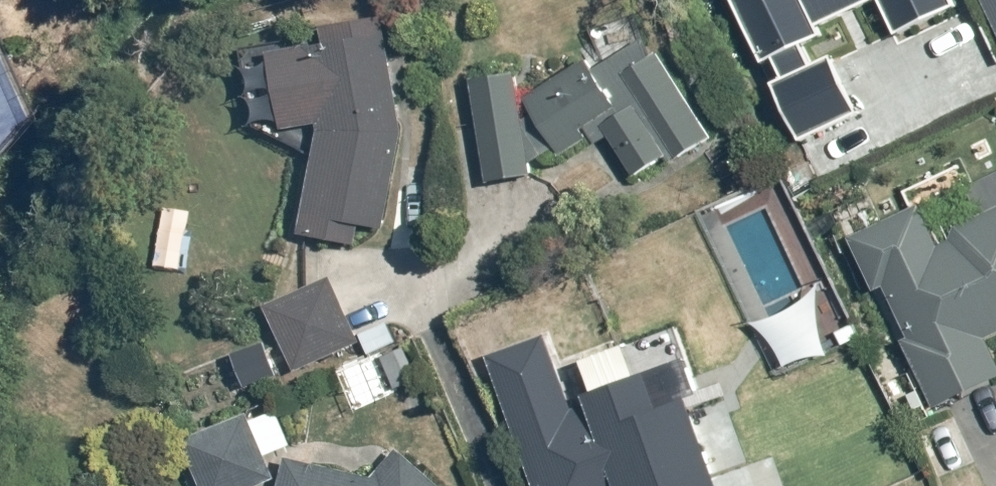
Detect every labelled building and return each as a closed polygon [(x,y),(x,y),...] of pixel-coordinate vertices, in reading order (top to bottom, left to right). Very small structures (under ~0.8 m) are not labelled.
[(758,59),(772,52),(781,73),(766,80),(796,143),(854,115),(826,56),(809,63),(800,44),(819,34),(814,23),(862,0),(730,0),(758,59)] [(889,38),(958,6),(955,0),(871,0),(889,38)] [(995,28),(995,0),(982,0),(995,28)] [(402,131),(376,20),(323,20),(327,36),(274,39),(285,124),(318,120),(295,233),(357,238),(362,221),(385,222),(402,131)] [(514,70),(464,77),(483,182),(584,163),(579,136),(596,123),(632,180),(707,134),(649,40),(598,67),(588,55),(518,94),(514,70)] [(908,207),(844,231),(865,290),(885,283),(902,329),(898,330),(926,408),(995,383),(995,374),(983,338),(995,333),(995,175),(961,188),(955,170),(901,190),(908,207)] [(357,341),(354,333),(327,276),(263,306),(292,370),(357,341)] [(354,333),(357,341),(365,359),(336,372),(354,410),(421,380),(392,316),(360,331),(354,333)] [(510,427),(531,485),(712,485),(680,394),(694,389),(670,320),(571,356),(583,390),(573,393),(577,405),(510,427)] [(183,438),(203,485),(253,485),(269,480),(260,459),(291,446),(273,402),(183,438)] [(285,457),(278,485),(452,485),(404,446),(384,469),(369,466),(362,476),(285,457)]
